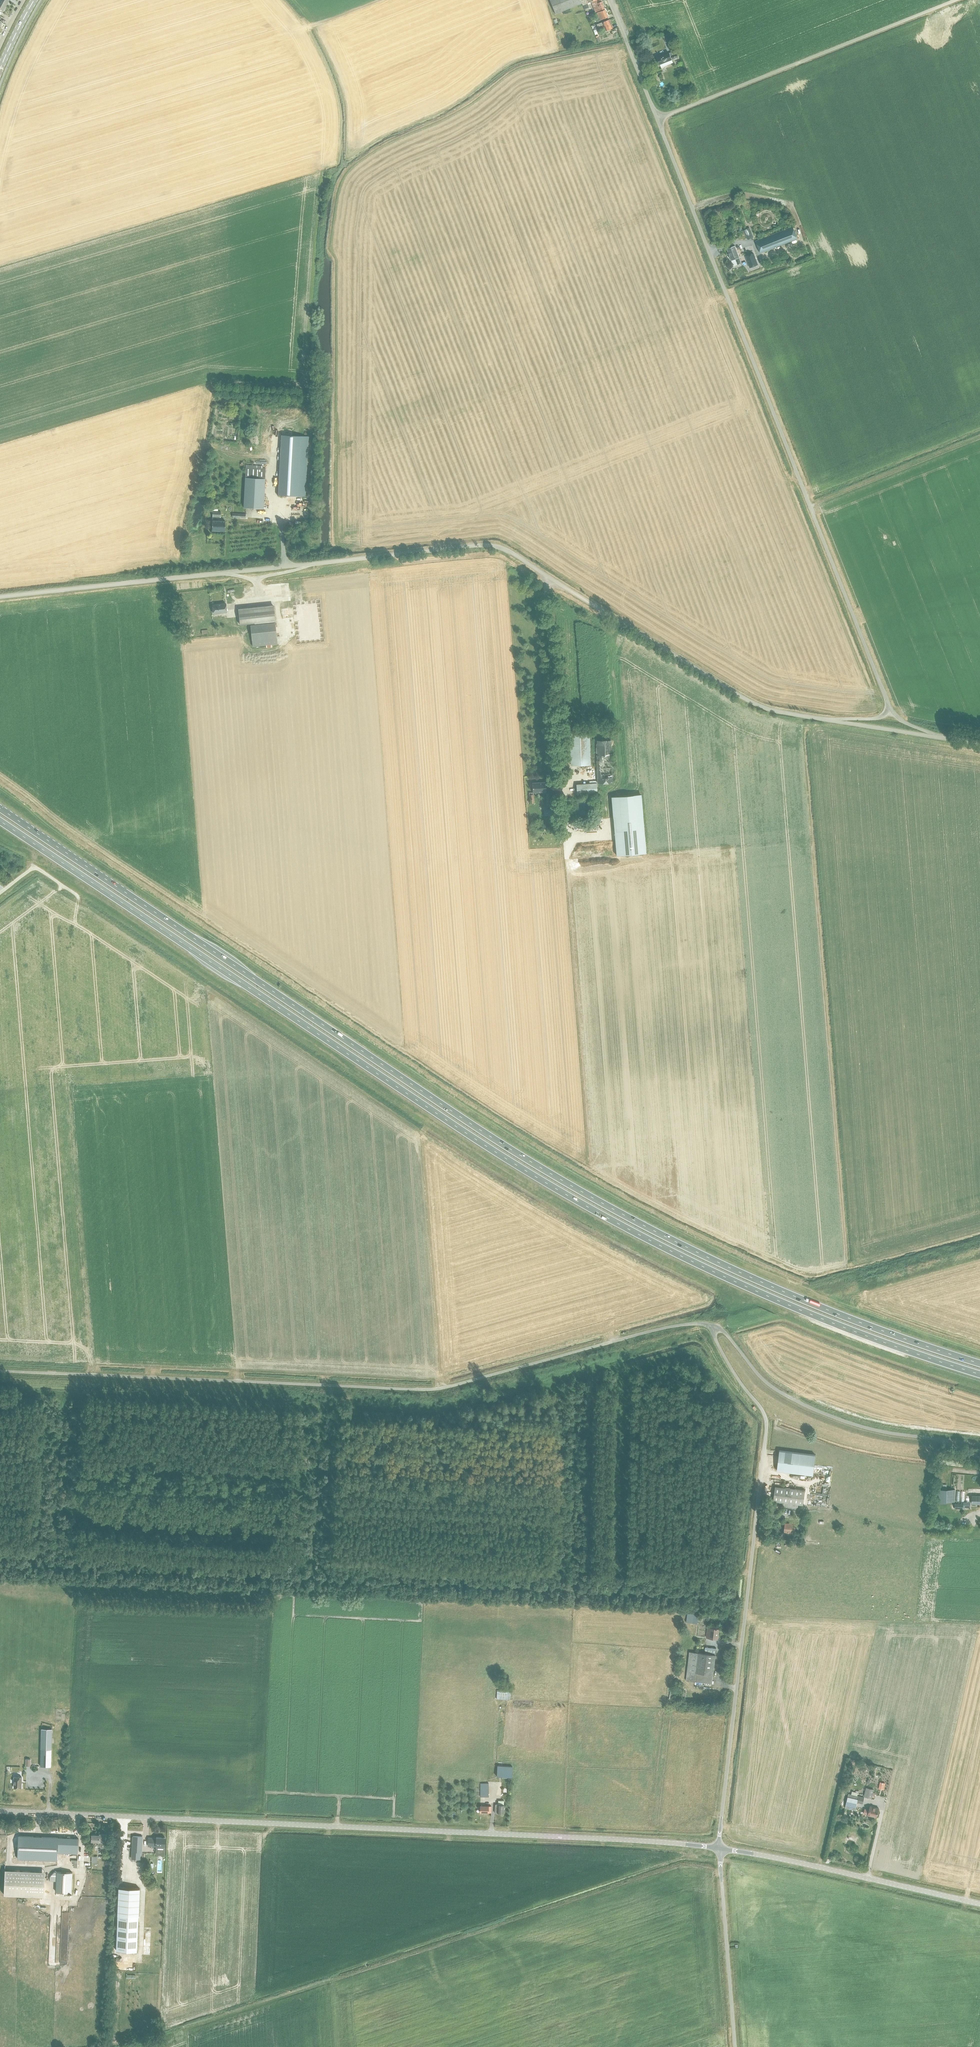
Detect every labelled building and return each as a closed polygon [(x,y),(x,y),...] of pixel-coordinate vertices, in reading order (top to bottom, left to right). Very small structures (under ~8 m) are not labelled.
[(582,3),(581,0),(549,0),(555,14),(577,5),(582,3)] [(591,3),(591,4),(593,7),(595,12),(604,8),(601,0),(599,0),(594,2),(591,3)] [(595,13),(598,21),(608,17),(605,9),(595,13)] [(603,24),(605,31),(612,28),(608,19),(596,24),(597,26),(603,24)] [(663,36),(665,41),(672,38),(670,33),(663,36)] [(663,54),(657,56),(658,58),(657,58),(661,66),(661,68),(673,63),(673,61),(672,60),(679,58),(677,54),(675,55),(673,52),(664,55),(663,54)] [(755,241),(760,253),(797,238),(793,226),(755,241)] [(750,228),(744,231),(748,240),(754,237),(750,228)] [(735,246),(727,249),(734,266),(741,263),(739,257),(735,246)] [(753,253),(746,256),(750,267),(758,265),(753,253)] [(281,435),(280,465),(278,495),(305,496),(308,436),(281,435)] [(263,466),(263,464),(247,464),(246,476),(260,477),(260,476),(266,476),(267,466),(263,466)] [(244,508),(263,509),(265,478),(245,478),(244,508)] [(212,530),(225,531),(225,521),(212,521),(212,530)] [(318,601),(294,603),(298,642),(323,640),(318,601)] [(213,605),(214,614),(227,612),(226,603),(213,605)] [(238,609),(239,625),(275,621),(273,605),(238,609)] [(277,644),(277,643),(275,623),(251,625),(253,646),(277,644)] [(570,734),(571,765),(590,764),(589,733),(570,734)] [(596,741),(598,783),(612,782),(611,740),(596,741)] [(532,783),(533,792),(546,792),(545,782),(532,783)] [(576,784),(577,794),(597,793),(596,783),(576,784)] [(612,797),(616,855),(646,853),(641,795),(612,797)] [(777,1470),(813,1475),(816,1455),(779,1450),(777,1470)] [(947,1504),(947,1501),(954,1501),(955,1489),(947,1489),(947,1484),(941,1484),(941,1489),(936,1489),(936,1501),(940,1501),(940,1504),(947,1504)] [(805,1490),(775,1486),(773,1501),(778,1502),(777,1509),(782,1510),(782,1508),(798,1509),(798,1504),(803,1505),(805,1490)] [(957,1500),(966,1500),(965,1489),(957,1490),(957,1500)] [(979,1504),(979,1496),(972,1495),(972,1503),(979,1504)] [(784,1532),(794,1533),(795,1524),(785,1523),(784,1532)] [(687,1621),(698,1622),(699,1613),(688,1613),(687,1621)] [(706,1637),(717,1638),(719,1628),(716,1627),(716,1628),(708,1628),(706,1637)] [(686,1680),(712,1683),(716,1648),(705,1647),(705,1653),(690,1652),(686,1680)] [(497,1699),(510,1699),(510,1691),(497,1690),(497,1699)] [(41,1758),(40,1766),(51,1766),(52,1729),(42,1729),(41,1758)] [(497,1776),(512,1777),(512,1766),(497,1765),(497,1776)] [(14,1787),(21,1788),(22,1777),(14,1777),(14,1787)] [(488,1783),(482,1783),(480,1783),(481,1797),(488,1797),(488,1783)] [(864,1797),(871,1798),(874,1789),(866,1787),(864,1797)] [(849,1793),(848,1797),(845,1807),(855,1809),(857,1802),(862,1803),(864,1796),(849,1793)] [(495,1812),(504,1813),(504,1804),(495,1804),(495,1812)] [(866,1813),(868,1813),(868,1815),(877,1817),(879,1808),(870,1806),(869,1809),(867,1809),(866,1809),(865,1812),(866,1813)] [(98,1841),(98,1846),(101,1846),(101,1848),(104,1848),(105,1843),(104,1843),(104,1839),(106,1839),(107,1834),(99,1834),(99,1835),(91,1834),(91,1841),(98,1841)] [(18,1836),(17,1858),(57,1860),(58,1853),(78,1854),(78,1838),(18,1836)] [(132,1858),(140,1859),(140,1852),(142,1852),(142,1836),(133,1836),(132,1851),(132,1858)] [(148,1846),(150,1846),(150,1845),(156,1846),(156,1845),(160,1846),(159,1849),(165,1849),(165,1837),(156,1837),(156,1838),(149,1838),(148,1846)] [(4,1895),(44,1896),(45,1871),(5,1870),(4,1895)] [(54,1879),(57,1879),(56,1895),(63,1896),(63,1892),(71,1892),(72,1872),(57,1872),(57,1873),(54,1873),(54,1879)] [(119,1887),(117,1915),(118,1915),(138,1916),(139,1916),(140,1888),(119,1887)] [(118,1915),(116,1950),(137,1951),(138,1916),(118,1915)]
